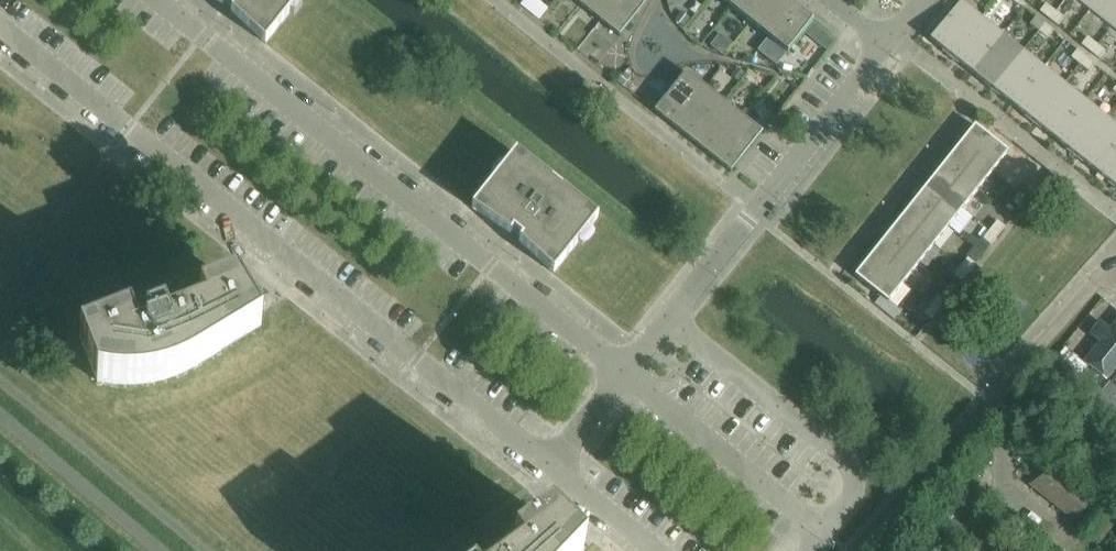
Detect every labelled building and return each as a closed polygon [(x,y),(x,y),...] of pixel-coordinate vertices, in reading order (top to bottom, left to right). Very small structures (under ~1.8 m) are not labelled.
[(222,6),(224,3),(233,10),(231,13),(246,27),(266,45),(302,0),(213,0),(222,6)] [(619,0),(588,0),(582,7),(601,22),(619,0)] [(649,0),(619,0),(601,22),(620,37),(649,0)] [(738,0),(719,0),(731,9),(738,0)] [(769,0),(738,0),(731,9),(750,24),(769,0)] [(794,7),(785,0),(769,0),(750,24),(768,40),(794,7)] [(1091,10),(1099,0),(1078,0),(1091,10)] [(1091,10),(1112,27),(1115,21),(1115,0),(1099,0),(1091,10)] [(930,40),(951,58),(982,19),(961,2),(930,40)] [(1046,5),(1040,13),(1050,21),(1056,13),(1046,5)] [(787,55),(813,23),(794,7),(768,40),(787,55)] [(1064,19),(1056,13),(1050,21),(1058,27),(1064,19)] [(1045,25),(1036,18),(1030,26),(1039,33),(1045,25)] [(982,19),(951,58),(972,74),(1003,35),(982,19)] [(813,24),(806,33),(821,45),(828,36),(813,24)] [(1053,32),(1045,25),(1039,33),(1048,40),(1053,32)] [(691,38),(700,46),(710,34),(700,26),(691,38)] [(1003,35),(972,74),(993,90),(1023,52),(1003,35)] [(1087,38),(1081,46),(1090,53),(1096,45),(1087,38)] [(1105,53),(1096,45),(1090,53),(1099,60),(1105,53)] [(1086,58),(1077,51),(1071,59),(1080,66),(1086,58)] [(1023,52),(993,90),(1013,107),(1044,68),(1023,52)] [(1095,65),(1086,58),(1080,66),(1089,73),(1095,65)] [(1044,68),(1013,107),(1034,123),(1065,85),(1044,68)] [(738,69),(731,78),(738,83),(744,74),(738,69)] [(671,126),(702,86),(683,70),(651,110),(671,126)] [(1065,85),(1034,123),(1055,140),(1085,101),(1065,85)] [(691,141),(722,102),(702,86),(671,126),(691,141)] [(1085,101),(1055,140),(1075,157),(1106,118),(1085,101)] [(711,157),(742,118),(722,102),(691,141),(711,157)] [(731,173),(762,134),(742,118),(711,157),(731,173)] [(1075,157),(1096,173),(1115,148),(1115,126),(1106,118),(1075,157)] [(1008,153),(993,141),(975,126),(959,146),(993,173),(1008,153)] [(1015,145),(999,133),(993,141),(1008,153),(1015,145)] [(993,173),(959,146),(944,165),(978,191),(993,173)] [(1096,173),(1115,189),(1115,148),(1096,173)] [(516,153),(503,169),(471,209),(493,224),(510,236),(513,233),(521,240),(519,243),(554,275),(598,219),(516,153)] [(978,191),(944,165),(929,183),(963,210),(978,191)] [(963,210),(929,183),(914,202),(948,229),(963,210)] [(1027,185),(1020,194),(1027,200),(1034,191),(1027,185)] [(1027,200),(1020,194),(1013,203),(1020,209),(1027,200)] [(948,229),(914,202),(900,220),(933,247),(948,229)] [(933,247),(900,220),(885,239),(919,266),(933,247)] [(997,222),(990,231),(998,237),(1005,228),(997,222)] [(998,237),(990,231),(983,240),(991,246),(998,237)] [(919,266),(885,239),(870,257),(904,284),(919,266)] [(904,284),(870,257),(855,277),(888,304),(904,284)] [(968,259),(960,268),(968,275),(975,265),(968,259)] [(968,275),(960,268),(954,277),(961,283),(968,275)] [(235,285),(199,299),(205,312),(179,323),(178,320),(167,324),(165,317),(145,325),(146,332),(137,336),(130,319),(80,339),(97,383),(106,384),(112,385),(118,386),(124,386),(131,386),(137,386),(144,385),(154,383),(176,377),(196,367),(261,328),(247,305),(250,303),(244,289),(238,291),(235,285)] [(938,297),(931,305),(938,311),(945,303),(938,297)] [(938,311),(931,305),(924,314),(931,320),(938,311)] [(1115,372),(1115,332),(1089,365),(1109,381),(1115,372)] [(1075,387),(1092,401),(1101,391),(1083,377),(1075,387)] [(1098,504),(1048,464),(1029,486),(1080,526),(1098,504)] [(564,535),(567,532),(558,520),(552,524),(548,520),(512,548),(514,550),(580,550),(564,535)]
